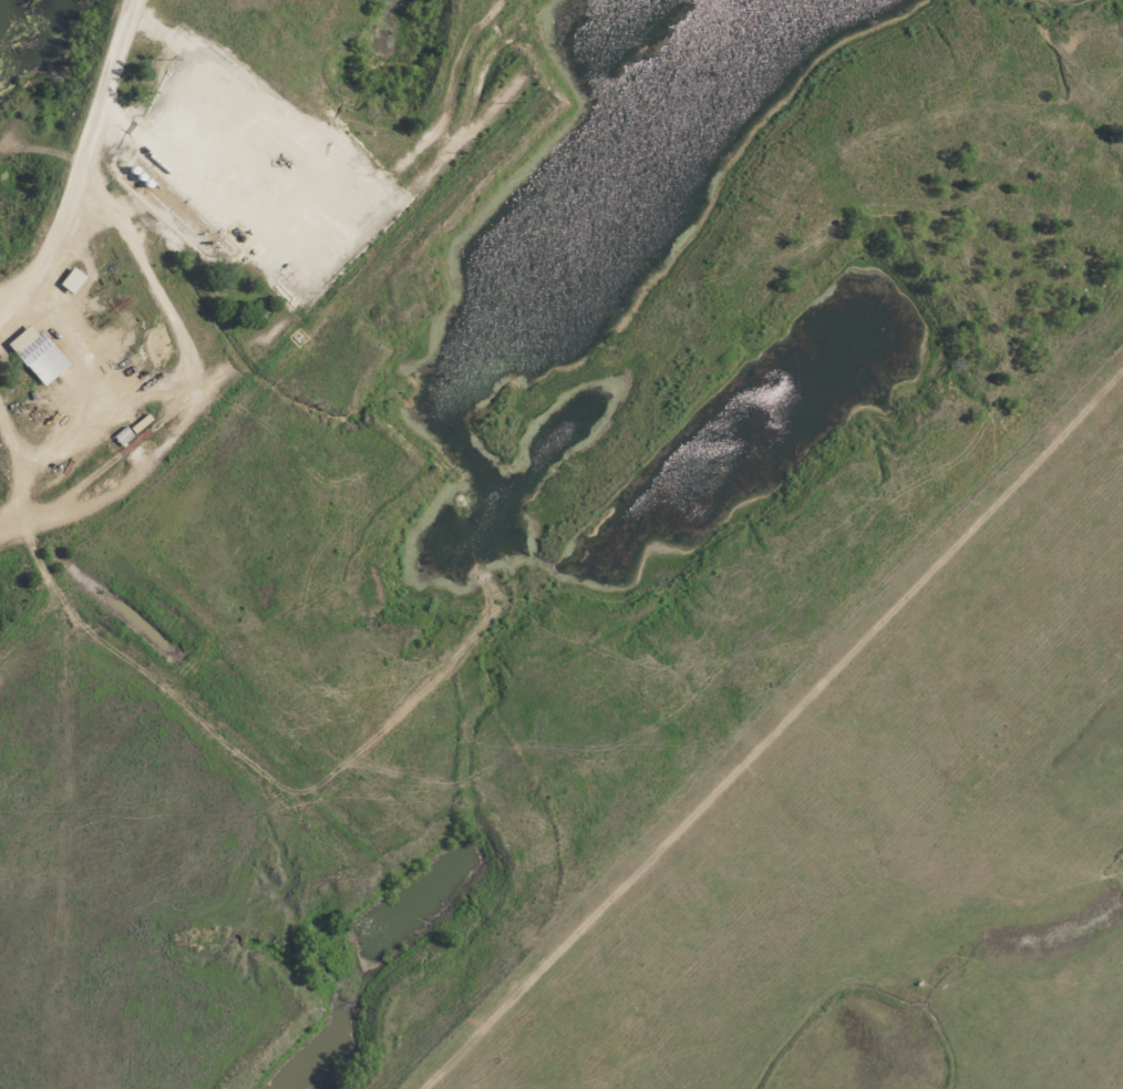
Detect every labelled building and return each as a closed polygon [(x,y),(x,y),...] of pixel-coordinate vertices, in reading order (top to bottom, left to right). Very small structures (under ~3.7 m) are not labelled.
[(56,284),(69,294),(83,277),(70,267),(56,284)] [(4,345),(29,374),(54,353),(29,323),(4,345)]
